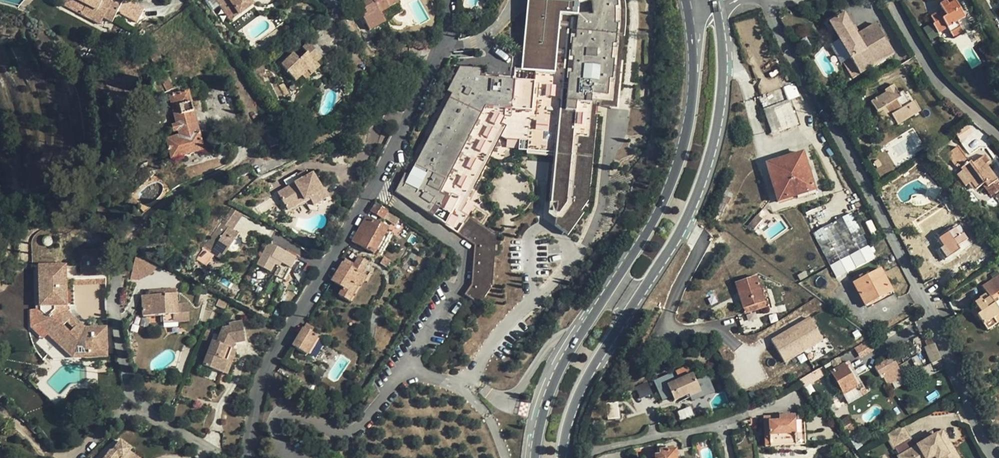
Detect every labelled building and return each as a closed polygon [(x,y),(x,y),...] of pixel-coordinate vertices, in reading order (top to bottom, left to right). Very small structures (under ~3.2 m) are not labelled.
[(76,2),(85,7),(81,15),(100,25),(103,18),(112,23),(118,12),(126,16),(132,4),(125,0),(112,0),(111,1),(109,7),(106,5),(108,0),(77,0),(76,2)] [(250,0),(217,0),(226,13),(235,8),(239,14),(253,5),(250,0)] [(385,22),(381,14),(398,5),(395,0),(368,0),(361,3),(364,9),(366,14),(362,16),(369,31),(385,22)] [(587,6),(585,13),(570,12),(570,14),(561,14),(562,0),(521,0),(516,80),(475,78),(476,70),(454,68),(442,93),(447,95),(406,178),(402,175),(392,195),(397,198),(398,197),(473,245),(470,284),(463,294),(478,305),(491,286),(495,235),(456,211),(492,137),(500,140),(514,140),(514,150),(532,150),(531,153),(551,154),(550,197),(549,197),(548,211),(556,217),(555,224),(569,233),(581,209),(584,210),(588,198),(589,181),(587,181),(593,97),(612,98),(618,8),(618,0),(587,0),(587,6)] [(935,13),(931,16),(935,23),(933,25),(938,33),(947,28),(953,37),(962,31),(957,22),(964,17),(953,0),(948,0),(939,5),(942,9),(944,11),(937,15),(935,13)] [(72,10),(81,15),(85,7),(76,2),(72,10)] [(402,13),(398,5),(381,14),(385,22),(402,13)] [(231,20),(239,14),(235,8),(226,13),(231,20)] [(875,24),(867,28),(876,42),(864,49),(857,35),(844,13),(829,22),(849,58),(859,74),(892,54),(875,24)] [(867,28),(857,35),(864,49),(876,42),(867,28)] [(295,80),(303,74),(308,69),(312,74),(320,67),(316,63),(322,58),(309,44),(303,49),(308,54),(300,61),(292,52),(280,63),(295,80)] [(161,78),(159,79),(167,92),(172,89),(154,54),(149,56),(161,78)] [(853,77),(859,74),(849,58),(844,61),(853,77)] [(307,79),(312,74),(308,69),(303,74),(307,79)] [(784,87),(788,99),(799,96),(795,83),(784,87)] [(910,103),(908,100),(904,102),(898,93),(893,84),(884,89),(886,93),(871,102),(877,112),(886,106),(892,115),(897,124),(920,110),(914,100),(910,103)] [(796,122),(783,87),(758,97),(771,132),(796,122)] [(902,90),(898,93),(904,102),(908,100),(902,90)] [(178,137),(167,140),(172,159),(203,151),(188,92),(171,97),(177,124),(173,126),(175,134),(177,133),(178,137)] [(882,121),(892,115),(886,106),(877,112),(882,121)] [(970,136),(965,128),(956,134),(961,142),(970,136)] [(962,170),(976,189),(984,182),(987,186),(996,179),(988,168),(986,170),(983,165),(985,163),(988,161),(984,155),(972,164),(969,161),(969,162),(958,146),(946,153),(955,166),(957,164),(962,170)] [(794,154),(773,161),(774,164),(767,167),(774,190),(778,202),(785,199),(786,201),(796,198),(796,199),(815,193),(803,156),(796,158),(794,154)] [(303,197),(305,200),(309,198),(313,206),(328,197),(323,189),(322,189),(312,173),(308,175),(305,170),(297,175),(300,180),(278,193),(286,206),(303,197)] [(973,191),(976,189),(962,170),(956,174),(965,186),(967,184),(973,191)] [(728,204),(732,194),(724,190),(716,209),(722,212),(726,203),(728,204)] [(288,210),(305,200),(303,197),(286,206),(288,210)] [(387,211),(375,203),(370,211),(382,219),(383,217),(387,211)] [(234,207),(223,223),(232,230),(243,213),(234,207)] [(404,222),(387,211),(383,217),(400,227),(404,222)] [(849,257),(869,247),(851,213),(831,223),(849,257)] [(373,253),(387,228),(365,216),(352,241),(373,253)] [(223,223),(197,260),(206,265),(214,254),(221,259),(228,248),(232,251),(236,250),(242,241),(241,237),(238,235),(238,234),(232,230),(223,223)] [(831,268),(849,257),(831,223),(813,233),(831,268)] [(964,232),(962,230),(959,232),(955,228),(945,234),(951,242),(943,246),(938,250),(944,260),(959,249),(957,246),(963,242),(966,240),(962,233),(964,232)] [(938,238),(943,246),(951,242),(945,234),(938,238)] [(268,242),(253,263),(278,281),(293,260),(268,242)] [(967,246),(963,242),(957,246),(959,249),(960,251),(967,246)] [(869,247),(849,257),(860,278),(880,268),(869,247)] [(97,259),(97,251),(80,251),(80,275),(98,275),(98,272),(106,272),(106,259),(97,259)] [(349,252),(344,259),(350,263),(353,264),(357,257),(349,252)] [(338,295),(345,300),(360,274),(366,262),(357,257),(353,264),(350,263),(348,266),(342,263),(331,281),(343,288),(338,295)] [(385,267),(389,261),(384,257),(380,264),(385,267)] [(849,257),(831,268),(841,288),(860,278),(849,257)] [(136,268),(146,263),(136,259),(131,280),(142,281),(142,280),(136,268)] [(157,268),(146,263),(136,268),(142,280),(153,275),(157,268)] [(74,356),(76,350),(82,350),(85,356),(106,356),(106,328),(85,329),(66,311),(66,266),(39,266),(40,311),(47,318),(43,323),(51,331),(49,333),(74,356)] [(345,300),(350,303),(366,277),(360,274),(345,300)] [(985,290),(991,286),(993,288),(998,284),(998,274),(982,285),(985,290)] [(743,309),(764,302),(759,289),(756,277),(735,283),(739,295),(743,309)] [(896,304),(884,280),(858,294),(870,317),(896,304)] [(765,287),(759,289),(764,302),(770,300),(765,287)] [(977,306),(980,312),(977,314),(987,329),(997,323),(993,317),(998,313),(998,309),(987,292),(980,297),(981,298),(974,302),(977,306)] [(144,316),(163,315),(177,315),(178,322),(190,321),(189,305),(177,305),(177,294),(176,294),(150,296),(143,296),(144,316)] [(765,308),(764,302),(743,309),(744,314),(765,308)] [(976,315),(977,314),(980,312),(977,306),(972,309),(976,315)] [(47,318),(40,311),(36,311),(36,325),(47,336),(49,333),(51,331),(43,323),(47,318)] [(163,323),(178,322),(177,315),(163,315),(163,323)] [(771,338),(784,362),(824,340),(811,316),(771,338)] [(204,366),(224,374),(229,361),(227,360),(232,350),(233,349),(235,343),(245,342),(242,323),(229,325),(230,328),(223,329),(217,343),(214,342),(204,366)] [(306,355),(317,337),(303,329),(292,346),(306,355)] [(49,333),(47,336),(72,360),(74,356),(49,333)] [(860,357),(871,351),(866,341),(855,347),(860,357)] [(931,363),(941,359),(934,342),(924,346),(931,363)] [(662,345),(651,350),(655,358),(666,353),(666,351),(666,350),(664,344),(662,345)] [(238,352),(233,349),(232,350),(227,360),(229,361),(224,374),(227,375),(238,352)] [(881,376),(891,370),(885,360),(874,367),(880,376),(881,376)] [(849,361),(830,372),(842,394),(855,387),(857,391),(860,396),(866,393),(863,389),(864,388),(849,361)] [(688,393),(689,396),(699,392),(692,374),(691,375),(690,373),(688,367),(687,366),(675,371),(679,380),(667,385),(673,400),(684,396),(688,393)] [(895,377),(891,370),(881,376),(885,383),(895,377)] [(840,401),(857,391),(855,387),(842,394),(830,372),(825,374),(840,401)] [(640,398),(652,394),(647,381),(635,386),(640,398)] [(764,447),(795,445),(793,421),(793,417),(768,418),(769,434),(764,434),(764,447)] [(888,427),(896,440),(896,439),(902,448),(901,448),(907,457),(910,457),(916,454),(917,457),(936,445),(938,449),(944,457),(957,457),(964,453),(944,422),(937,426),(929,431),(916,439),(911,431),(912,430),(904,417),(888,427)] [(795,445),(804,444),(803,421),(793,421),(795,445)] [(926,427),(929,431),(937,426),(934,422),(926,427)] [(938,449),(936,445),(917,457),(916,454),(910,457),(924,457),(938,449)]
